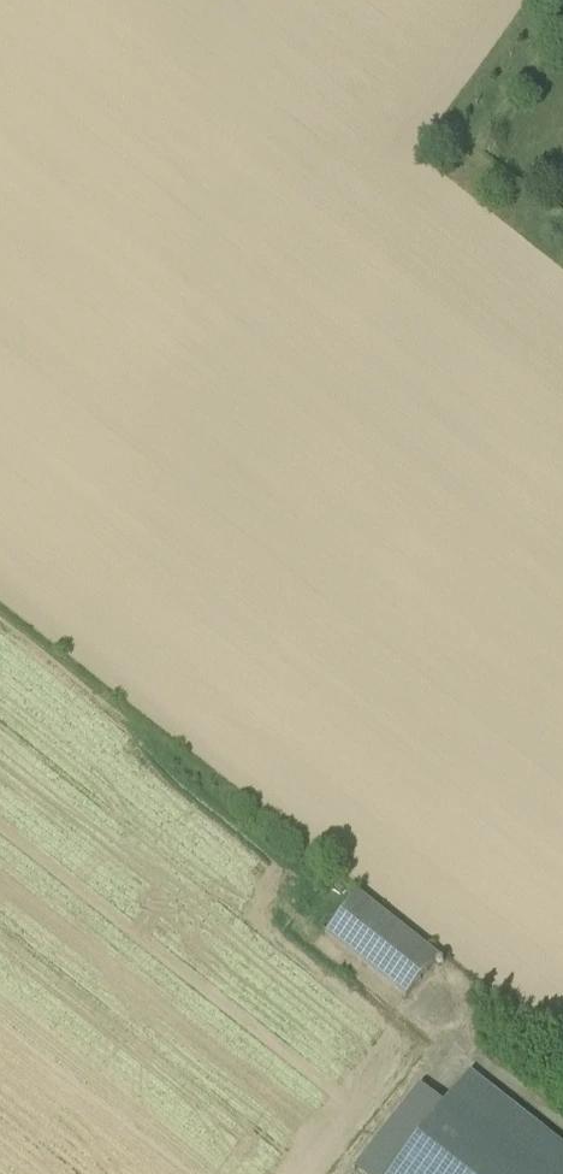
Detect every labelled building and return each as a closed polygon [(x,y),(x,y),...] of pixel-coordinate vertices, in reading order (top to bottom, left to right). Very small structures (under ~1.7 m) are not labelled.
[(406,999),(439,958),(358,894),(325,935),(406,999)] [(470,1074),(446,1106),(393,1173),(562,1173),(562,1147),(470,1074)]
